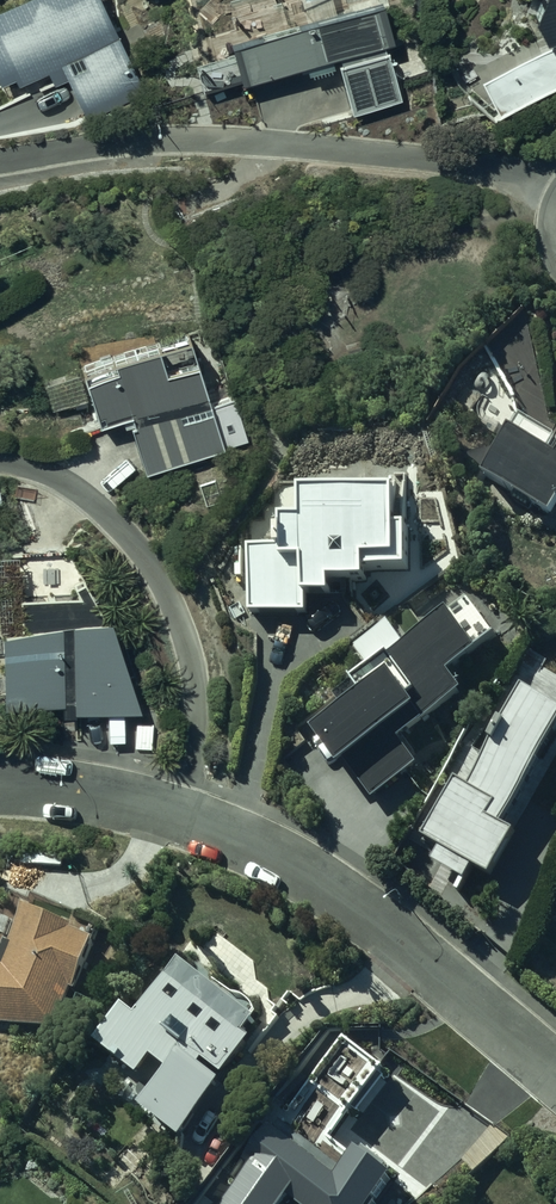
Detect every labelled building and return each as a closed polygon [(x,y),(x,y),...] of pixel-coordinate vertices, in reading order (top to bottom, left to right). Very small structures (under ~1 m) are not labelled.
[(54,66),(78,120),(136,95),(112,40),(108,42),(88,0),(0,0),(0,80),(7,76),(11,85),(54,66)] [(226,42),(236,82),(330,59),(345,111),(395,97),(367,0),(317,14),(319,19),(226,42)] [(548,53),(481,84),(498,120),(555,93),(555,0),(541,0),(541,1),(534,26),(548,53)] [(130,472),(232,441),(216,393),(193,399),(179,362),(149,370),(142,348),(101,360),(102,368),(72,377),(85,423),(114,416),(130,472)] [(515,420),(507,435),(503,433),(477,478),(555,523),(555,521),(555,443),(515,420)] [(302,598),(316,598),(316,582),(397,580),(395,490),(295,492),(296,526),(274,526),(274,552),(238,552),(238,613),(302,612),(302,598)] [(67,561),(11,562),(12,633),(0,633),(0,709),(53,708),(53,716),(128,714),(127,683),(126,630),(102,631),(67,561)] [(332,774),(341,768),(346,775),(366,802),(410,770),(390,743),(457,695),(445,679),(472,660),(444,619),(345,686),(357,704),(345,713),(307,739),(332,774)] [(519,695),(461,792),(445,783),(414,839),(428,847),(427,848),(431,850),(423,863),(457,882),(463,870),(485,882),(509,839),(497,832),(555,734),(555,717),(519,695)] [(50,1030),(88,947),(66,938),(68,931),(20,913),(0,967),(0,1025),(50,1030)] [(173,966),(130,1022),(117,1012),(91,1045),(131,1078),(146,1060),(161,1071),(132,1107),(172,1137),(200,1102),(256,1029),(173,966)] [(320,1026),(231,1153),(213,1141),(168,1203),(266,1203),(287,1174),(322,1199),(318,1203),(373,1203),(394,1174),(334,1132),(379,1068),(320,1026)]
